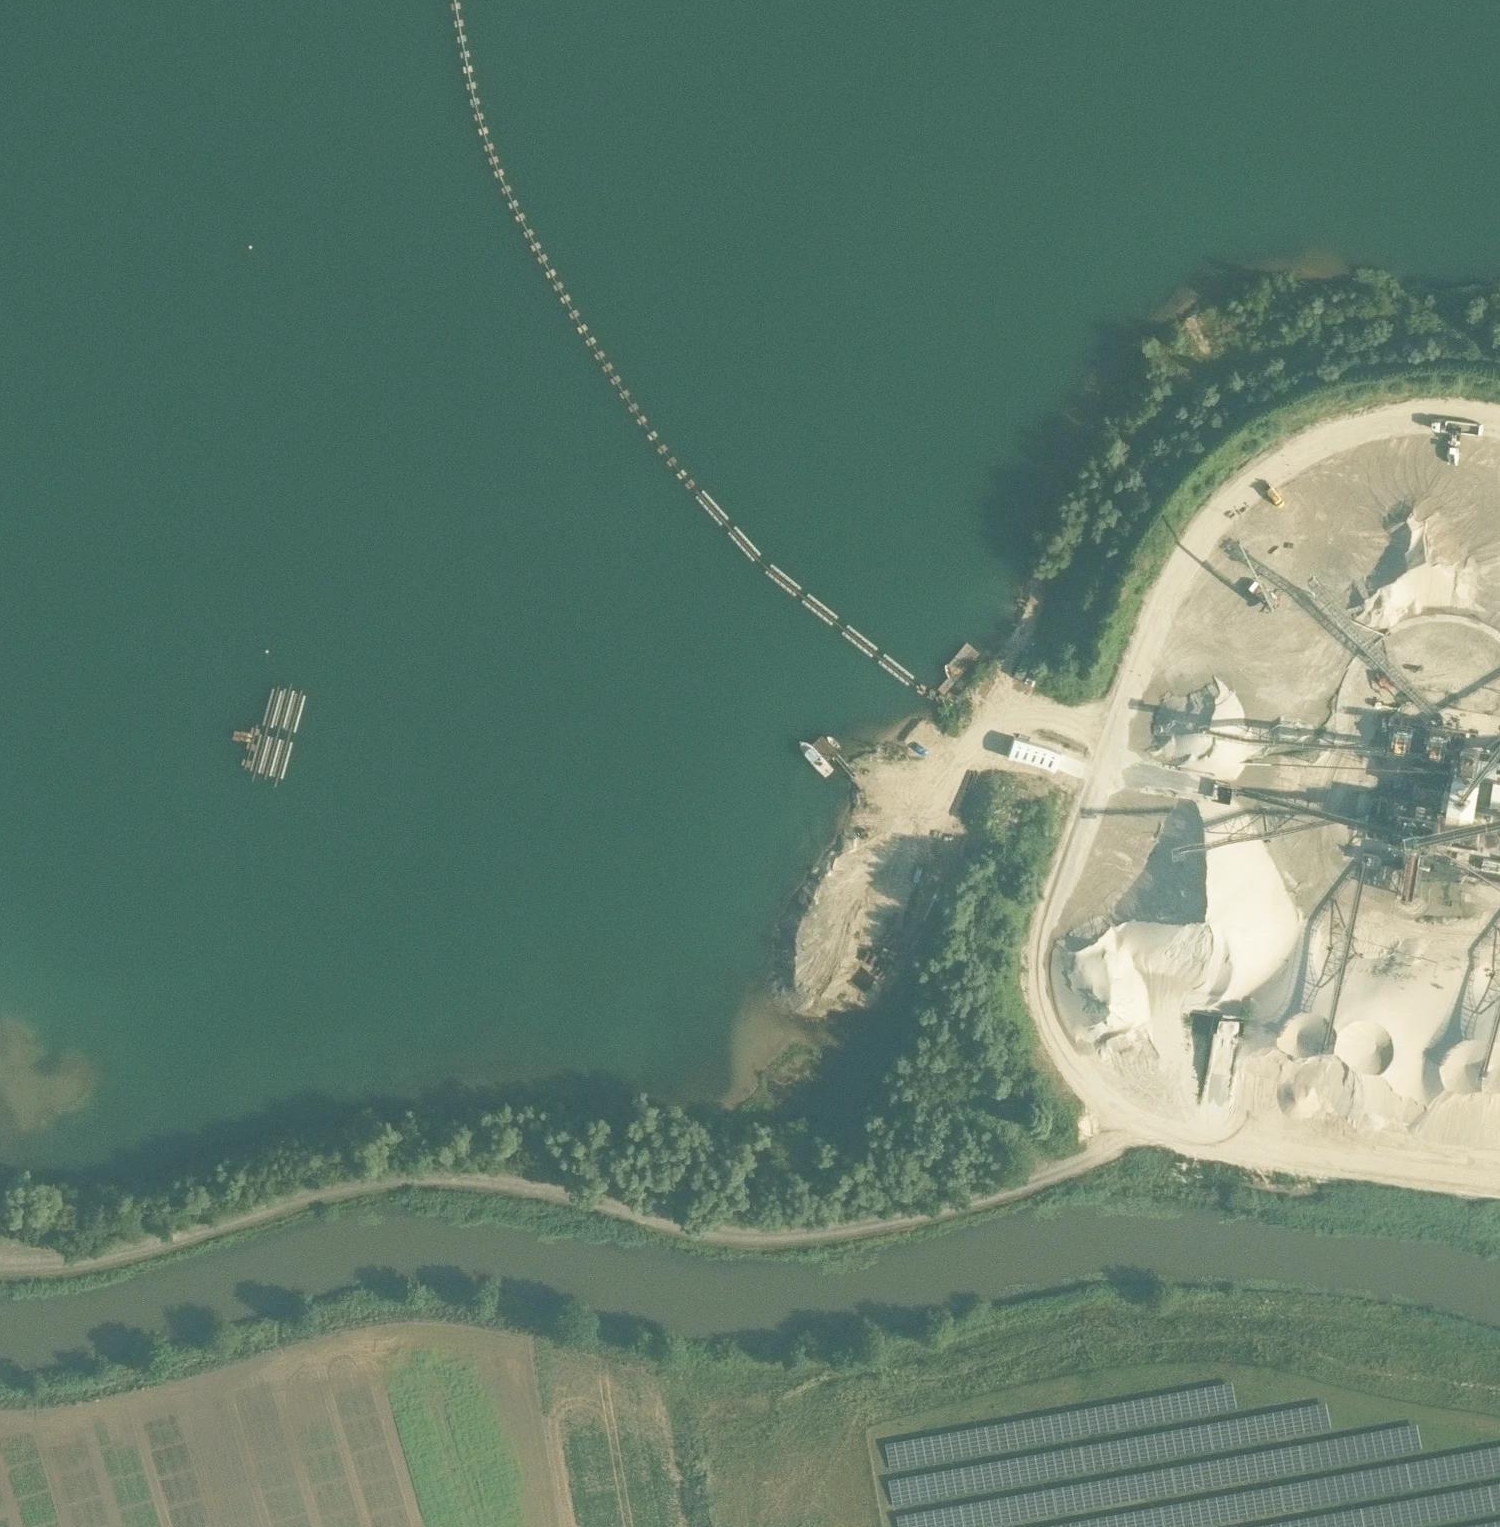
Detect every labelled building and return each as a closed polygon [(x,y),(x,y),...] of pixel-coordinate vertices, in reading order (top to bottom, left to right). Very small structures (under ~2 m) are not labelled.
[(1212,1081),(1233,1082),(1236,1015),(1215,1014),(1212,1081)] [(1015,1113),(1014,1103),(999,1104),(999,1114),(1015,1113)]
